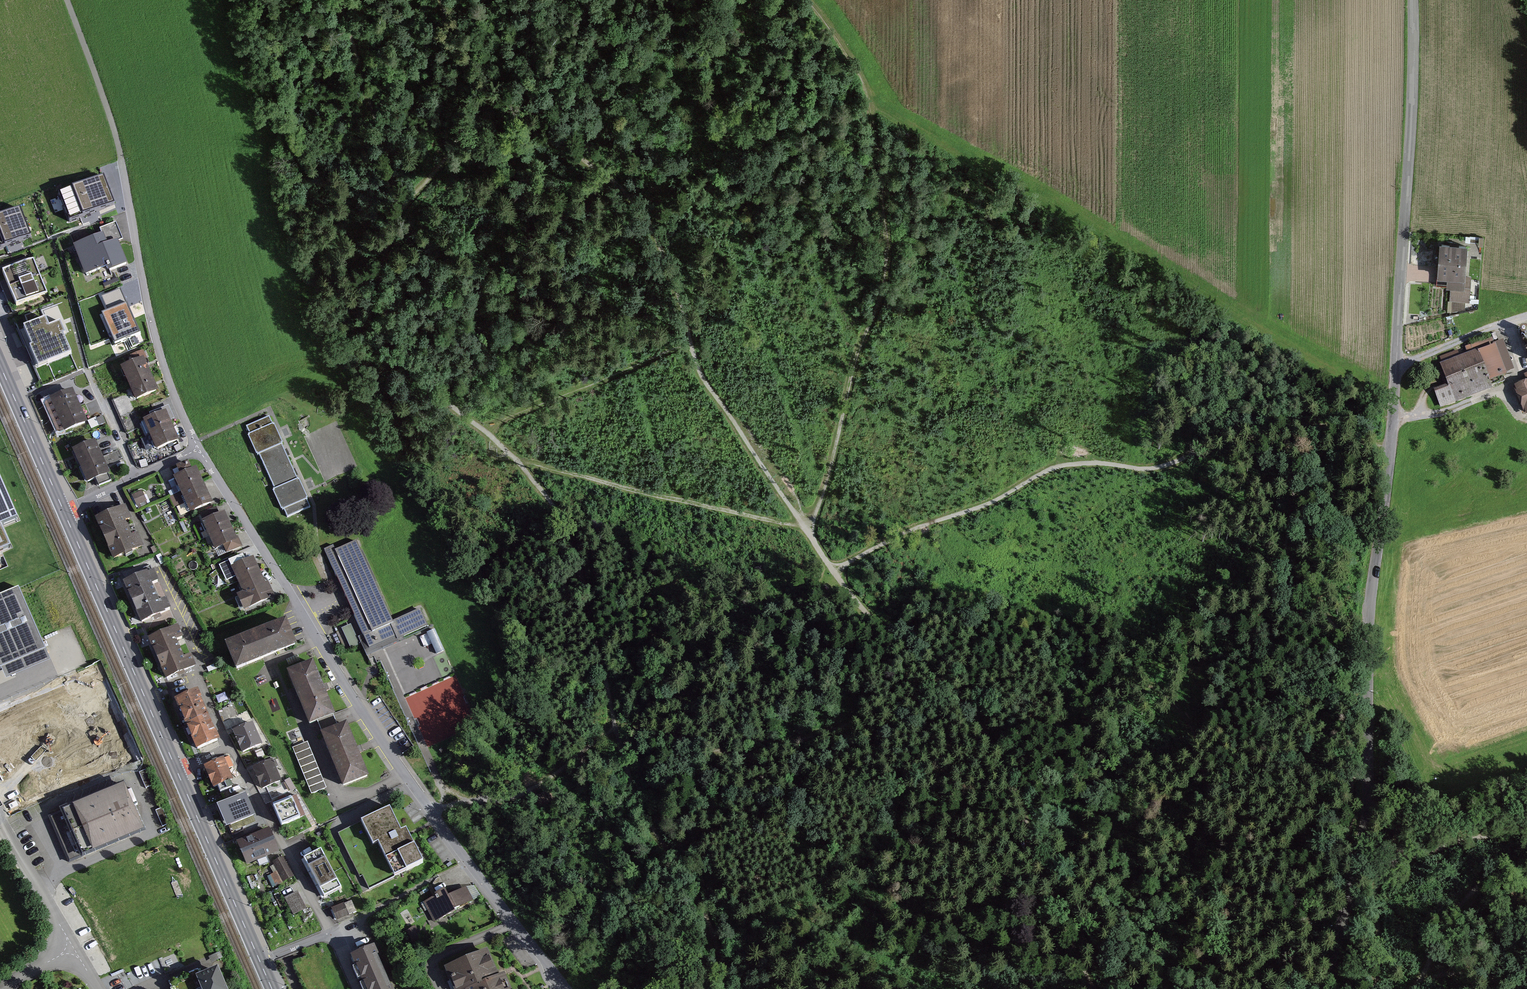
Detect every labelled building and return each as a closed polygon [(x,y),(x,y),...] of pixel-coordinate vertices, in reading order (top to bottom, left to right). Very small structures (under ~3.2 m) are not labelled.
[(103,177),(60,194),(70,220),(113,204),(103,177)] [(0,217),(0,247),(30,236),(20,209),(0,217)] [(102,236),(77,247),(87,271),(108,263),(110,268),(124,262),(116,243),(107,247),(102,236)] [(1466,246),(1442,244),(1439,275),(1453,276),(1451,298),(1468,299),(1470,278),(1464,277),(1466,246)] [(4,272),(11,288),(40,276),(33,260),(4,272)] [(11,288),(17,304),(46,293),(40,276),(11,288)] [(88,306),(99,337),(134,324),(130,313),(126,314),(120,295),(88,306)] [(46,318),(22,328),(40,368),(71,354),(63,337),(66,335),(60,322),(50,326),(46,318)] [(1472,354),(1439,367),(1446,387),(1431,392),(1436,408),(1485,390),(1472,354)] [(123,369),(130,384),(150,375),(143,360),(123,369)] [(130,384),(137,398),(156,390),(150,375),(130,384)] [(1517,388),(1526,413),(1526,412),(1526,384),(1517,388)] [(51,400),(58,416),(79,407),(72,392),(51,400)] [(58,416),(64,431),(85,423),(79,407),(58,416)] [(143,423),(150,437),(172,427),(165,413),(143,423)] [(284,509),(288,518),(311,507),(307,498),(308,498),(299,479),(298,479),(282,444),(283,443),(274,424),(273,424),(269,417),(247,427),(250,434),(248,436),(257,455),(259,454),(275,489),(273,490),(281,510),(284,509)] [(150,437),(156,451),(178,441),(172,427),(150,437)] [(74,452),(81,467),(101,458),(95,443),(74,452)] [(81,467),(88,482),(108,473),(101,458),(81,467)] [(165,473),(174,494),(201,483),(192,461),(165,473)] [(11,548),(1,525),(17,518),(0,481),(0,553),(11,548)] [(174,494),(183,515),(210,504),(201,483),(174,494)] [(106,539),(127,530),(123,521),(129,518),(125,508),(98,520),(106,539)] [(199,524),(206,540),(231,529),(224,513),(199,524)] [(128,521),(133,533),(138,532),(133,519),(128,521)] [(206,540),(213,557),(238,546),(231,529),(206,540)] [(127,530),(106,539),(114,558),(141,546),(137,535),(130,538),(127,530)] [(333,546),(325,550),(370,651),(428,625),(421,610),(393,622),(357,541),(336,551),(333,546)] [(221,569),(230,590),(259,578),(250,557),(221,569)] [(126,584),(134,603),(153,595),(148,585),(157,582),(153,573),(126,584)] [(230,590),(240,613),(269,601),(259,578),(230,590)] [(46,650),(17,589),(0,596),(0,670),(46,650)] [(153,595),(134,603),(141,620),(169,609),(165,601),(157,605),(153,595)] [(214,646),(225,673),(291,646),(280,619),(214,646)] [(146,641),(154,662),(180,651),(177,643),(184,640),(179,628),(146,641)] [(438,630),(421,635),(425,647),(434,645),(437,654),(444,652),(438,630)] [(184,660),(180,651),(154,662),(162,682),(196,668),(191,657),(184,660)] [(288,674),(306,725),(333,715),(314,664),(288,674)] [(167,702),(175,726),(202,717),(194,692),(167,702)] [(220,708),(222,719),(238,716),(236,705),(220,708)] [(175,726),(184,751),(211,742),(202,717),(175,726)] [(230,731),(240,754),(262,745),(253,722),(230,731)] [(320,738),(341,789),(368,779),(346,727),(320,738)] [(294,747),(312,794),(327,788),(309,742),(294,747)] [(199,767),(206,788),(230,779),(222,758),(199,767)] [(247,770),(256,791),(279,781),(270,761),(247,770)] [(118,790),(56,817),(75,861),(138,833),(118,790)] [(217,808),(227,830),(256,817),(246,795),(217,808)] [(269,805),(278,826),(300,817),(292,796),(269,805)] [(394,811),(365,824),(376,847),(382,845),(397,878),(427,864),(411,831),(405,834),(394,811)] [(229,843),(238,866),(275,851),(266,828),(229,843)] [(301,862),(322,901),(343,889),(322,851),(301,862)] [(284,861),(266,863),(269,885),(287,882),(284,861)] [(441,891),(423,898),(434,922),(451,914),(449,909),(469,900),(464,889),(444,898),(441,891)] [(307,909),(298,892),(284,899),(293,916),(307,909)] [(352,908),(348,898),(324,907),(330,921),(336,919),(334,915),(352,908)] [(354,958),(364,982),(384,973),(374,949),(354,958)] [(499,975),(492,977),(483,953),(439,970),(447,988),(505,988),(499,975)] [(201,978),(198,970),(169,982),(172,988),(202,988),(198,979),(201,978)] [(198,979),(202,988),(225,988),(217,971),(201,978),(198,979)] [(367,988),(391,988),(384,973),(364,982),(367,988)]
